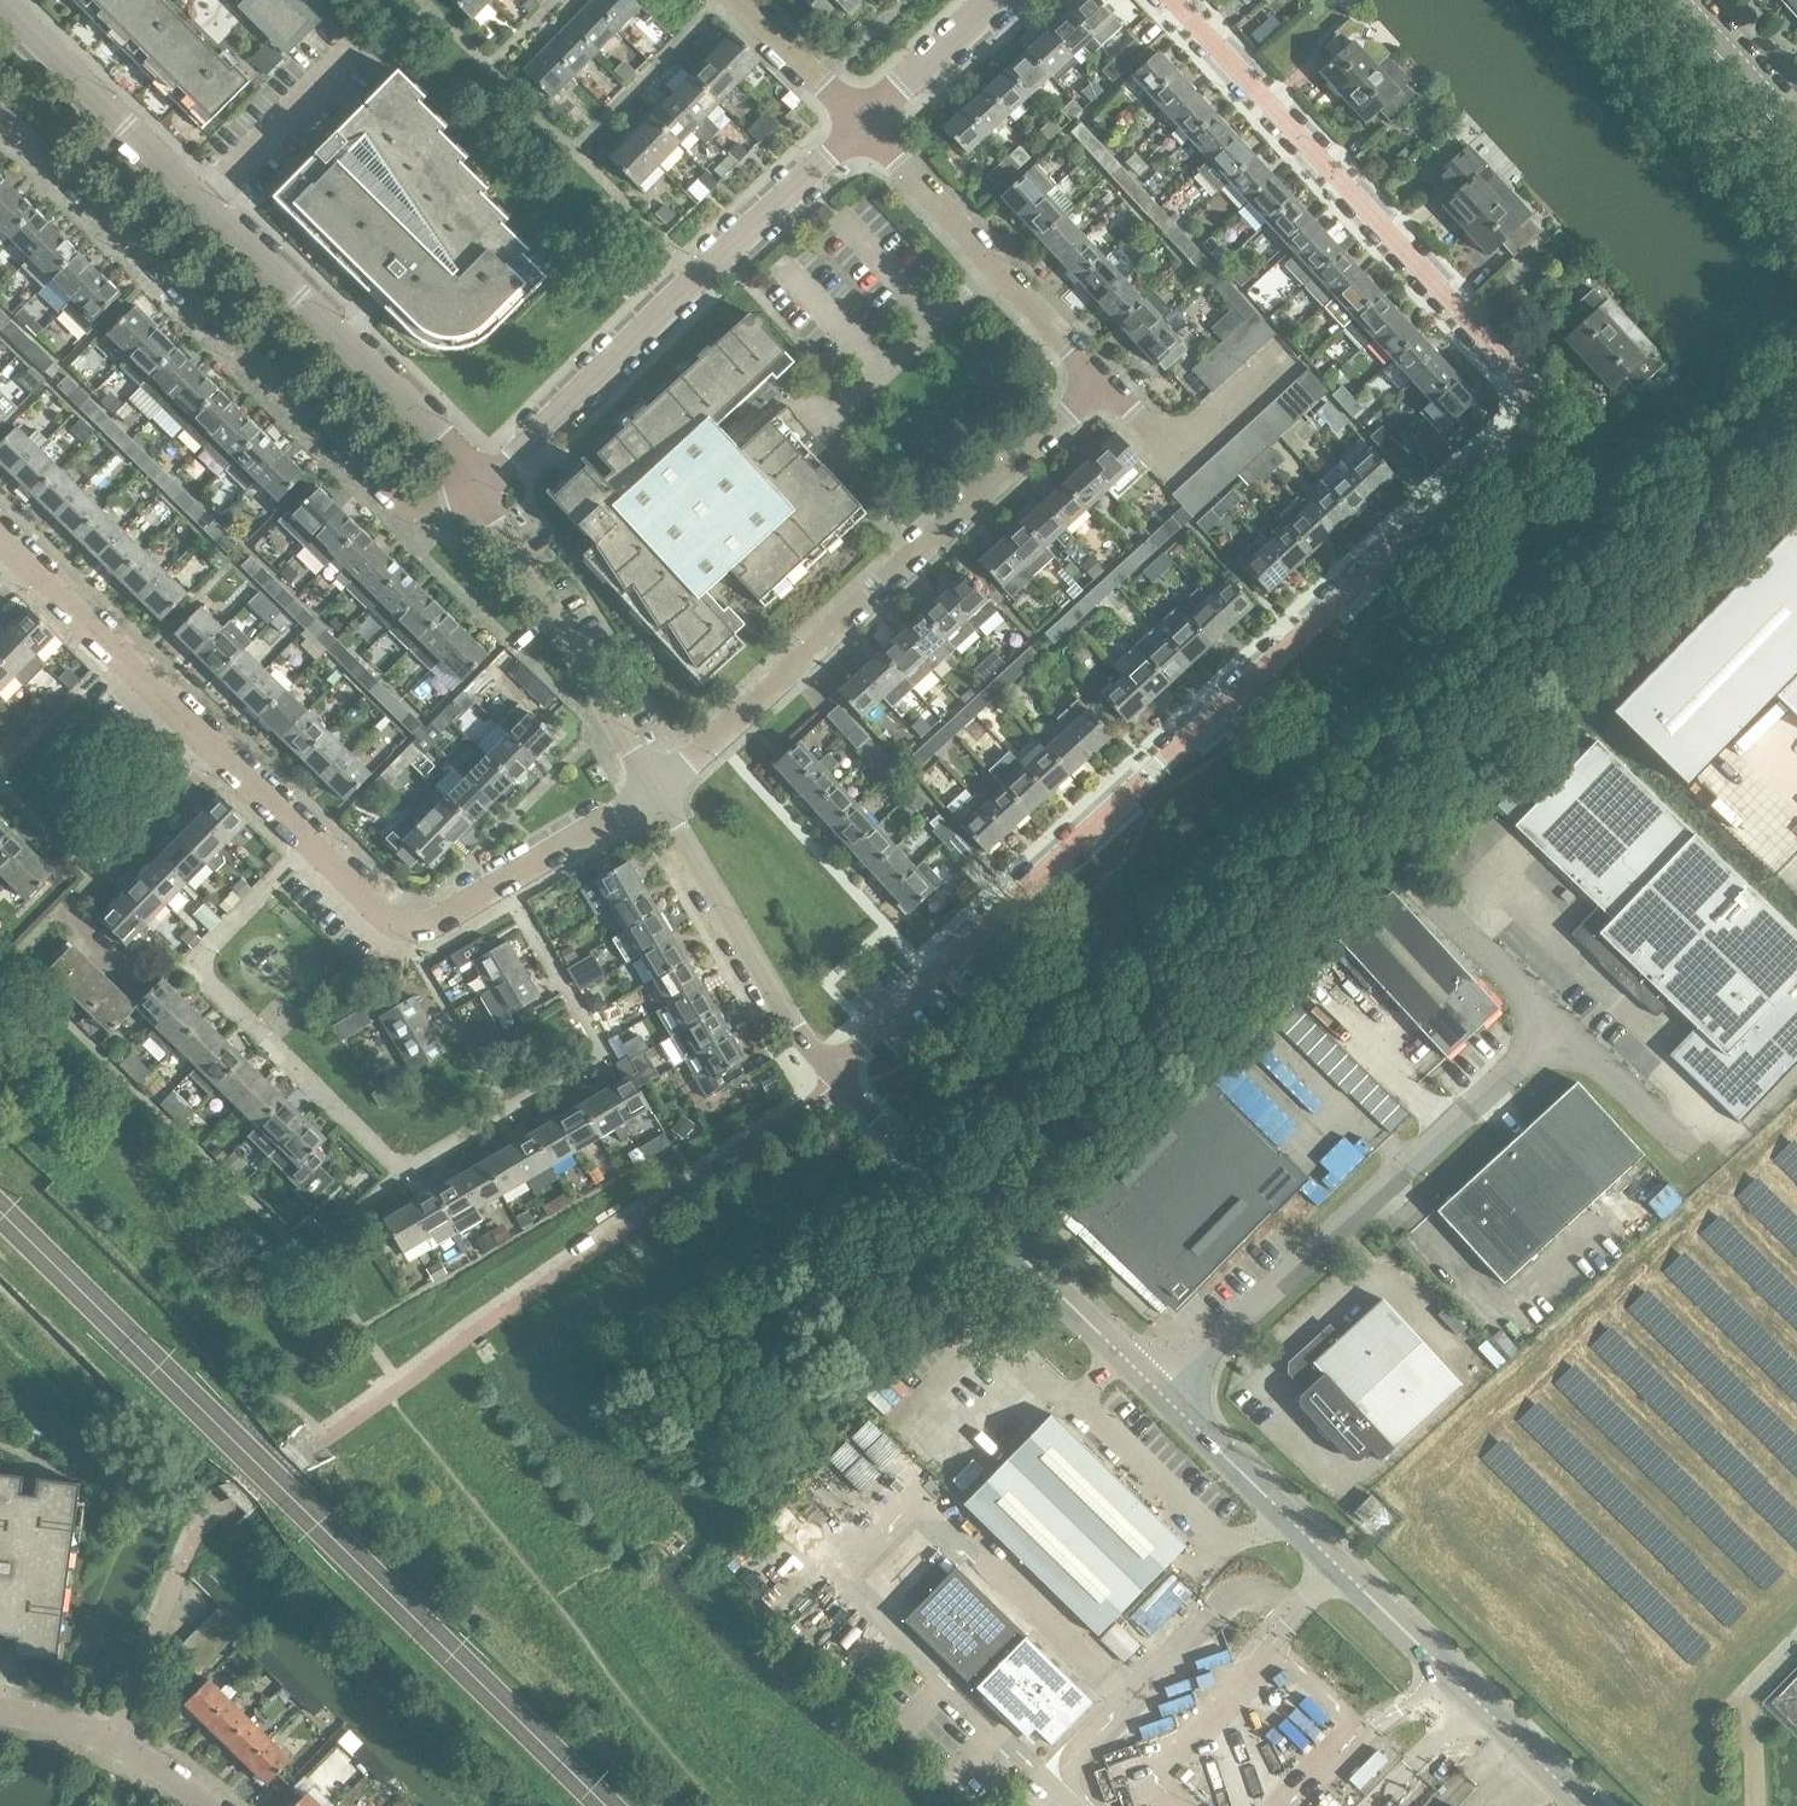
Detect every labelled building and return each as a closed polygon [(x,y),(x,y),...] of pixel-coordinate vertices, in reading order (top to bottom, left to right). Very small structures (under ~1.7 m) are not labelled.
[(203,130),(250,83),(234,67),(231,70),(161,0),(72,0),(203,130)] [(266,31),(267,29),(266,28),(272,22),(295,45),(296,44),(295,43),(329,9),(333,5),(334,6),(335,5),(331,0),(235,0),(266,31)] [(471,20),(491,0),(451,0),(471,20)] [(523,6),(529,13),(538,4),(534,0),(529,0),(523,6)] [(591,3),(619,31),(641,8),(633,0),(594,0),(591,3)] [(862,0),(805,0),(824,19),(838,5),(848,15),(862,0)] [(1070,13),(1093,38),(1100,46),(1122,26),(1098,0),(1084,0),(1070,13)] [(1784,5),(1796,19),(1796,0),(1789,0),(1784,5)] [(619,31),(591,3),(568,26),(596,54),(619,31)] [(1070,13),(1049,33),(1072,57),(1082,48),(1089,56),(1100,46),(1093,38),(1070,13)] [(1334,60),(1319,73),(1342,98),(1375,68),(1386,58),(1388,56),(1378,45),(1361,41),(1364,27),(1346,24),(1345,24),(1346,25),(1338,32),(1337,31),(1336,32),(1337,33),(1322,46),(1334,60)] [(596,54),(568,26),(546,48),(574,76),(596,54)] [(1049,33),(1028,52),(1051,77),(1056,83),(1077,63),(1072,57),(1049,33)] [(732,35),(711,56),(739,83),(760,62),(732,35)] [(644,41),(638,47),(647,56),(653,50),(644,41)] [(1125,73),(1145,54),(1134,42),(1114,61),(1125,73)] [(574,76),(546,48),(524,71),(552,99),(574,76)] [(1028,52),(1007,72),(1030,96),(1050,77),(1051,77),(1028,52)] [(1177,75),(1158,54),(1132,77),(1151,99),(1177,75)] [(711,56),(691,77),(719,104),(739,83),(711,56)] [(1375,68),(1342,98),(1365,123),(1379,110),(1392,124),(1418,100),(1405,85),(1408,82),(1386,58),(1375,68)] [(625,61),(615,71),(626,83),(636,72),(625,61)] [(1113,84),(1125,73),(1114,61),(1102,72),(1113,84)] [(491,214),(496,209),(482,195),(487,190),(461,165),(467,160),(441,134),(446,129),(420,104),(425,98),(398,71),(272,198),(290,215),(298,207),(311,220),(303,228),(320,246),(329,237),(342,250),(334,259),(351,276),(360,268),(410,317),(401,326),(411,335),(416,339),(420,342),(429,333),(436,336),(443,338),(451,338),(458,338),(466,336),(473,333),(481,342),(486,339),(490,335),(492,333),(500,325),(491,317),(520,287),(529,296),(546,278),(512,245),(517,240),(491,214)] [(1007,72),(986,91),(1009,116),(1020,105),(1026,113),(1036,103),(1030,96),(1007,72)] [(1197,96),(1177,75),(1151,99),(1171,120),(1197,96)] [(691,77),(671,98),(713,138),(720,131),(706,118),(719,104),(691,77)] [(1092,103),(1103,92),(1094,82),(1083,93),(1092,103)] [(790,91),(782,100),(791,110),(800,101),(790,91)] [(986,91),(965,111),(988,135),(1009,116),(986,91)] [(1216,117),(1197,96),(1171,120),(1180,130),(1172,136),(1182,147),(1189,140),(1190,141),(1216,117)] [(671,98),(651,118),(679,145),(692,132),(706,145),(713,138),(671,98)] [(1071,122),(1082,111),(1073,101),(1061,112),(1071,122)] [(767,111),(747,131),(758,143),(778,122),(767,111)] [(965,111),(944,130),(967,155),(988,135),(965,111)] [(1235,138),(1216,117),(1190,141),(1208,161),(1209,162),(1235,138)] [(651,118),(631,139),(659,166),(679,145),(651,118)] [(1049,141),(1061,131),(1052,120),(1040,131),(1049,141)] [(1072,133),(1081,143),(1091,134),(1082,124),(1072,133)] [(1101,145),(1091,134),(1081,143),(1091,154),(1101,145)] [(1255,159),(1235,138),(1209,162),(1208,161),(1198,171),(1218,193),(1228,183),(1255,159)] [(631,139),(610,160),(638,188),(659,166),(631,139)] [(738,143),(728,153),(738,163),(748,152),(738,143)] [(1110,155),(1101,145),(1091,154),(1100,164),(1110,155)] [(1019,147),(1009,157),(1019,169),(1030,159),(1019,147)] [(1405,149),(1398,156),(1404,162),(1411,156),(1405,149)] [(1457,193),(1442,207),(1465,232),(1508,192),(1511,189),(1476,151),(1444,180),(1445,181),(1446,181),(1457,193)] [(1120,166),(1110,155),(1100,164),(1110,175),(1120,166)] [(998,188),(1019,169),(1009,157),(987,177),(998,188)] [(1274,180),(1255,159),(1228,183),(1248,204),(1274,180)] [(1004,195),(1002,197),(1021,218),(1045,196),(1046,197),(1054,189),(1056,188),(1056,187),(1036,165),(1004,195)] [(1129,176),(1120,166),(1110,175),(1119,185),(1129,176)] [(706,172),(698,180),(710,192),(718,184),(706,172)] [(1140,187),(1129,176),(1119,185),(1130,196),(1140,187)] [(14,191),(0,178),(0,205),(14,191)] [(1293,201),(1274,180),(1248,204),(1267,225),(1293,201)] [(1149,197),(1140,187),(1130,196),(1139,206),(1149,197)] [(1045,196),(1021,218),(1040,239),(1064,217),(1074,208),(1056,188),(1054,189),(1046,197),(1045,196)] [(0,205),(0,229),(10,238),(35,212),(14,191),(0,205)] [(1508,192),(1465,232),(1488,256),(1502,243),(1515,257),(1541,233),(1527,218),(1530,215),(1508,192)] [(1159,208),(1149,197),(1139,206),(1149,217),(1159,208)] [(1313,223),(1293,201),(1267,225),(1287,246),(1313,223)] [(665,204),(655,214),(667,225),(676,215),(665,204)] [(1168,218),(1159,208),(1149,217),(1158,227),(1168,218)] [(35,212),(10,238),(30,259),(31,259),(56,233),(35,212)] [(1064,217),(1040,239),(1060,260),(1084,238),(1064,217)] [(1178,229),(1168,218),(1158,227),(1168,238),(1178,229)] [(1341,253),(1321,232),(1313,223),(1287,246),(1295,256),(1284,266),(1304,287),(1341,253)] [(1178,248),(1188,239),(1178,229),(1168,238),(1178,248)] [(30,259),(22,267),(32,278),(44,289),(52,280),(78,254),(56,233),(31,259),(30,259)] [(1084,238),(1060,260),(1079,281),(1103,259),(1084,238)] [(1197,250),(1188,239),(1178,248),(1187,259),(1197,250)] [(1222,244),(1210,255),(1221,267),(1233,256),(1222,244)] [(1535,245),(1506,273),(1520,288),(1549,260),(1535,245)] [(1207,261),(1197,250),(1187,259),(1197,270),(1207,261)] [(1360,274),(1341,253),(1304,287),(1323,308),(1360,274)] [(78,254),(52,280),(73,301),(99,275),(78,254)] [(1103,259),(1079,281),(1098,303),(1122,280),(1103,259)] [(1217,271),(1207,261),(1197,270),(1207,280),(1217,271)] [(1242,266),(1231,277),(1241,287),(1252,277),(1242,266)] [(1226,281),(1217,271),(1207,280),(1216,290),(1226,281)] [(1379,295),(1360,274),(1323,308),(1342,329),(1379,295)] [(73,301),(63,311),(88,335),(99,324),(96,320),(120,296),(99,275),(73,301)] [(1122,280),(1098,303),(1117,324),(1142,301),(1122,280)] [(1236,293),(1226,281),(1216,290),(1226,302),(1236,293)] [(1587,365),(1631,325),(1609,302),(1606,304),(1593,289),(1566,313),(1579,327),(1564,340),(1587,365)] [(1142,301),(1117,324),(1137,345),(1161,322),(1172,313),(1152,292),(1142,301)] [(1235,311),(1245,302),(1236,293),(1226,302),(1235,311)] [(1399,316),(1379,295),(1342,329),(1362,350),(1373,339),(1399,316)] [(1255,313),(1245,302),(1235,311),(1245,322),(1255,313)] [(134,309),(108,335),(130,356),(155,330),(147,322),(150,318),(137,306),(134,310),(134,309)] [(23,309),(15,317),(19,321),(27,313),(23,309)] [(0,311),(0,312),(0,330),(2,332),(11,322),(0,311)] [(1255,313),(1245,322),(1245,323),(1264,345),(1275,335),(1255,313)] [(867,515),(811,455),(809,453),(802,459),(795,450),(810,436),(788,406),(738,451),(716,427),(771,376),(776,381),(795,364),(763,329),(764,326),(763,322),(761,320),(757,319),(754,320),(749,315),(734,329),(739,335),(718,354),(713,348),(684,375),(689,381),(668,400),(663,394),(633,422),(638,428),(618,446),(613,440),(597,455),(613,473),(604,481),(590,467),(553,501),(586,536),(587,535),(595,544),(583,556),(598,572),(599,571),(608,580),(606,582),(621,598),(623,597),(631,606),(630,607),(645,624),(651,618),(659,628),(653,633),(668,649),(674,644),(683,653),(677,659),(692,675),(698,670),(708,681),(745,647),(734,636),(745,626),(728,607),(723,612),(706,593),(731,571),(759,602),(770,591),(776,598),(806,571),(800,564),(820,546),(826,552),(867,515)] [(1418,337),(1399,316),(1373,339),(1393,360),(1418,337)] [(22,332),(11,322),(2,332),(12,342),(22,332)] [(1161,322),(1137,345),(1156,366),(1158,364),(1165,371),(1179,357),(1187,351),(1161,322)] [(1264,345),(1245,323),(1234,332),(1254,354),(1264,345)] [(1653,349),(1631,325),(1587,365),(1610,390),(1625,376),(1637,390),(1663,366),(1650,352),(1653,349)] [(176,351),(155,330),(130,356),(119,367),(141,388),(141,387),(176,351)] [(23,353),(32,343),(22,332),(12,342),(23,353)] [(1254,354),(1234,332),(1223,342),(1243,364),(1254,354)] [(1437,358),(1418,337),(1393,360),(1412,382),(1437,358)] [(1243,364),(1223,342),(1213,352),(1233,373),(1243,364)] [(43,353),(32,343),(23,353),(33,363),(43,353)] [(198,372),(176,351),(141,387),(162,408),(198,372)] [(1233,373),(1213,352),(1202,361),(1222,383),(1233,373)] [(54,364),(43,353),(33,363),(45,374),(54,364)] [(1457,379),(1437,358),(1412,382),(1431,402),(1431,403),(1457,379)] [(1222,383),(1202,361),(1192,371),(1211,393),(1222,383)] [(1318,381),(1308,370),(1297,380),(1307,391),(1318,381)] [(219,393),(198,372),(162,408),(184,429),(219,393)] [(58,387),(70,398),(79,388),(68,377),(58,387)] [(1476,400),(1457,379),(1431,403),(1431,402),(1419,413),(1439,434),(1476,400)] [(1307,391),(1297,380),(1287,389),(1307,411),(1318,402),(1307,391)] [(1328,392),(1318,381),(1307,391),(1318,402),(1328,392)] [(1332,396),(1342,407),(1352,398),(1342,387),(1332,396)] [(80,408),(89,398),(79,388),(70,398),(80,408)] [(1307,411),(1287,389),(1276,399),(1297,421),(1307,411)] [(19,409),(0,391),(0,429),(19,409)] [(240,414),(219,393),(184,429),(205,450),(240,414)] [(100,409),(89,398),(80,408),(91,418),(100,409)] [(1362,409),(1352,398),(1342,407),(1352,418),(1362,409)] [(1297,421),(1276,399),(1266,409),(1286,431),(1297,421)] [(110,419),(100,409),(91,418),(101,428),(110,419)] [(1286,431),(1266,409),(1255,418),(1276,440),(1286,431)] [(1317,413),(1306,423),(1315,433),(1326,423),(1317,413)] [(262,434),(240,414),(205,450),(226,471),(262,434)] [(1276,440),(1255,418),(1245,428),(1265,450),(1276,440)] [(121,430),(110,419),(101,428),(112,439),(121,430)] [(1315,433),(1306,423),(1295,433),(1304,443),(1315,433)] [(1380,449),(1392,438),(1381,427),(1370,437),(1380,449)] [(38,449),(17,428),(0,446),(0,462),(13,475),(38,449)] [(1265,450),(1245,428),(1234,438),(1255,460),(1265,450)] [(132,440),(121,430),(112,439),(123,450),(132,440)] [(283,455),(262,434),(226,471),(248,491),(258,481),(283,455)] [(1117,436),(1105,446),(1084,466),(1107,490),(1117,501),(1149,471),(1117,436)] [(1255,460),(1234,438),(1224,447),(1244,470),(1255,460)] [(1411,459),(1392,438),(1380,449),(1400,470),(1411,459)] [(133,460),(142,450),(132,440),(123,450),(133,460)] [(1244,470),(1224,447),(1213,457),(1234,479),(1244,470)] [(35,496),(60,470),(38,449),(13,475),(35,496)] [(144,470),(153,461),(142,450),(133,460),(144,470)] [(1370,451),(1349,470),(1372,496),(1394,477),(1370,451)] [(1274,452),(1264,462),(1273,472),(1284,462),(1274,452)] [(305,476),(283,455),(258,481),(279,502),(305,476)] [(1234,479),(1213,457),(1203,467),(1223,489),(1234,479)] [(163,471),(153,461),(144,470),(154,481),(163,471)] [(1273,472),(1264,462),(1252,472),(1262,482),(1273,472)] [(1351,515),(1372,496),(1349,470),(1348,470),(1340,462),(1319,480),(1327,489),(1351,515)] [(1107,490),(1084,466),(1063,485),(1086,510),(1107,490)] [(1223,489),(1203,467),(1192,477),(1213,499),(1223,489)] [(56,517),(81,491),(60,470),(35,496),(56,517)] [(174,481),(163,471),(154,481),(165,491),(174,481)] [(1213,499),(1192,477),(1182,486),(1202,508),(1213,499)] [(176,502),(185,492),(174,481),(165,491),(176,502)] [(1086,510),(1063,485),(1042,504),(1065,529),(1086,510)] [(1202,508),(1182,486),(1172,496),(1192,518),(1202,508)] [(1330,535),(1351,515),(1327,489),(1306,508),(1330,535)] [(279,522),(304,547),(339,511),(318,490),(294,515),(290,511),(279,522)] [(1232,490),(1221,500),(1231,511),(1242,501),(1232,490)] [(77,538),(102,512),(81,491),(56,517),(77,538)] [(196,503),(185,492),(176,502),(186,512),(196,503)] [(1330,535),(1306,508),(1296,498),(1275,517),(1285,528),(1309,554),(1330,535)] [(1231,511),(1221,500),(1210,511),(1220,521),(1231,511)] [(206,513),(196,503),(186,512),(197,522),(206,513)] [(1065,529),(1042,504),(1021,523),(1043,548),(1056,537),(1065,548),(1074,540),(1065,529)] [(361,532),(339,511),(304,547),(326,568),(336,557),(361,532)] [(98,558),(124,533),(102,512),(77,538),(98,558)] [(207,533),(217,523),(206,513),(197,522),(207,533)] [(1180,528),(1171,518),(1161,527),(1170,537),(1180,528)] [(1762,558),(1610,713),(1685,787),(1775,695),(1796,717),(1796,521),(1762,558)] [(227,533),(217,523),(207,533),(217,543),(227,533)] [(1051,557),(1043,548),(1021,523),(1000,542),(1031,576),(1051,557)] [(1170,537),(1161,527),(1150,537),(1159,547),(1170,537)] [(1287,573),(1309,554),(1285,528),(1264,546),(1264,547),(1287,573)] [(382,552),(361,532),(336,557),(346,568),(336,578),(347,588),(357,578),(382,552)] [(120,579),(145,554),(124,533),(98,558),(120,579)] [(238,544),(227,533),(217,543),(228,554),(238,544)] [(1159,547),(1150,537),(1140,546),(1149,556),(1159,547)] [(1266,592),(1287,573),(1264,547),(1264,546),(1258,539),(1236,559),(1237,561),(1266,592)] [(1031,576),(1000,542),(978,562),(1010,597),(1032,578),(1031,576)] [(1138,566),(1149,556),(1140,546),(1129,556),(1138,566)] [(1167,550),(1147,569),(1155,578),(1175,559),(1167,550)] [(403,573),(382,552),(357,578),(347,588),(368,609),(403,573)] [(216,553),(210,559),(220,569),(227,562),(216,553)] [(141,600),(166,575),(145,554),(120,579),(141,600)] [(1091,556),(1081,566),(1094,580),(1104,570),(1091,556)] [(1138,566),(1129,556),(1119,565),(1128,575),(1138,566)] [(242,568),(253,578),(262,568),(252,558),(242,568)] [(1237,561),(1232,565),(1261,597),(1266,592),(1237,561)] [(1072,563),(1064,570),(1071,577),(1078,571),(1072,563)] [(1116,586),(1128,575),(1119,565),(1107,576),(1116,586)] [(273,579),(262,568),(253,578),(264,589),(273,579)] [(425,594),(403,573),(368,609),(390,630),(425,594)] [(187,595),(166,575),(141,600),(162,621),(187,595)] [(965,576),(943,595),(966,620),(976,631),(997,611),(965,576)] [(1107,594),(1116,586),(1107,576),(1098,584),(1107,594)] [(274,599),(284,589),(273,579),(264,589),(274,599)] [(1228,580),(1207,599),(1207,600),(1231,626),(1252,606),(1228,580)] [(1095,605),(1107,594),(1098,584),(1086,595),(1095,605)] [(285,609),(294,600),(284,589),(274,599),(285,609)] [(1210,645),(1231,626),(1207,600),(1207,599),(1198,589),(1187,599),(1196,609),(1186,619),(1210,645)] [(446,615),(425,594),(390,630),(411,651),(446,615)] [(943,595),(922,615),(945,640),(946,639),(955,649),(976,631),(966,620),(943,595)] [(1095,605),(1086,595),(1077,603),(1086,613),(1095,605)] [(295,620),(305,610),(294,600),(285,609),(295,620)] [(1074,624),(1086,613),(1077,603),(1065,614),(1074,624)] [(197,656),(222,630),(201,609),(176,635),(197,656)] [(1210,645),(1186,619),(1176,609),(1155,628),(1189,664),(1210,645)] [(56,636),(29,610),(9,631),(36,657),(56,636)] [(306,630),(315,620),(305,610),(295,620),(306,630)] [(280,614),(271,623),(282,634),(291,624),(280,614)] [(1065,633),(1074,624),(1065,614),(1056,623),(1065,633)] [(468,636),(446,615),(411,651),(432,672),(443,661),(468,636)] [(922,615),(901,635),(933,670),(955,649),(946,639),(945,640),(922,615)] [(316,640),(326,631),(315,620),(306,630),(316,640)] [(219,677),(244,651),(252,643),(230,622),(222,630),(197,656),(219,677)] [(1053,644),(1065,633),(1056,623),(1044,634),(1053,644)] [(1168,684),(1189,664),(1155,628),(1134,648),(1168,684)] [(9,631),(0,640),(0,663),(15,678),(36,657),(9,631)] [(337,641),(326,631),(316,640),(327,651),(337,641)] [(901,635),(880,654),(903,679),(912,689),(933,670),(901,635)] [(489,656),(468,636),(443,661),(464,682),(489,656)] [(347,652),(337,641),(327,651),(338,661),(347,652)] [(1029,666),(1039,657),(1030,647),(1020,656),(1029,666)] [(1147,703),(1168,684),(1134,648),(1113,667),(1123,678),(1147,703)] [(240,697),(265,672),(244,651),(219,677),(240,697)] [(349,672),(358,662),(347,652),(338,661),(349,672)] [(880,654),(859,673),(882,698),(891,708),(912,689),(903,679),(880,654)] [(1018,677),(1029,666),(1020,656),(1009,667),(1018,677)] [(359,682),(368,672),(358,662),(349,672),(359,682)] [(0,663),(0,694),(15,678),(0,663)] [(1018,677),(1009,667),(999,676),(1009,686),(1018,677)] [(69,669),(59,679),(70,691),(80,680),(69,669)] [(476,703),(497,682),(486,671),(465,692),(476,703)] [(261,718),(286,693),(265,672),(240,697),(261,718)] [(370,692),(379,683),(368,672),(359,682),(370,692)] [(859,673),(838,693),(845,701),(861,718),(882,698),(859,673)] [(997,696),(1009,686),(999,676),(988,686),(997,696)] [(1126,723),(1147,703),(1123,678),(1102,697),(1126,723)] [(389,693),(379,683),(370,692),(380,702),(389,693)] [(997,696),(988,686),(978,696),(987,706),(997,696)] [(970,689),(962,697),(969,704),(977,697),(970,689)] [(51,691),(40,702),(43,705),(51,712),(61,701),(51,691)] [(283,739),(308,714),(286,693),(261,718),(283,739)] [(401,704),(389,693),(380,702),(392,714),(401,704)] [(976,716),(987,706),(978,696),(977,697),(969,704),(967,706),(976,716)] [(1056,720),(1066,730),(1090,755),(1111,736),(1078,700),(1056,720)] [(464,711),(455,702),(444,713),(454,722),(464,711)] [(401,723),(410,713),(401,704),(392,714),(401,723)] [(520,704),(499,725),(509,735),(535,761),(556,739),(553,736),(554,733),(545,729),(520,704)] [(43,705),(33,715),(42,723),(51,713),(51,712),(43,705)] [(976,716),(967,706),(957,715),(966,725),(976,716)] [(858,727),(839,707),(827,717),(846,738),(858,727)] [(422,724),(410,713),(401,723),(412,734),(422,724)] [(442,734),(454,722),(444,713),(433,724),(442,734)] [(304,760),(329,734),(308,714),(283,739),(304,760)] [(33,715),(23,725),(32,733),(42,723),(33,715)] [(955,735),(966,725),(957,715),(946,725),(955,735)] [(955,735),(946,725),(936,735),(945,744),(955,735)] [(869,739),(858,727),(846,738),(857,750),(869,739)] [(1069,775),(1090,755),(1066,730),(1045,749),(1069,775)] [(13,731),(3,741),(12,751),(22,740),(13,731)] [(325,781),(350,755),(329,734),(304,760),(325,781)] [(509,735),(488,757),(514,782),(535,761),(509,735)] [(934,755),(945,744),(936,735),(925,745),(934,755)] [(1541,852),(1597,906),(1593,910),(1570,934),(1599,962),(1656,1017),(1658,1015),(1656,1014),(1668,1002),(1695,1027),(1668,1055),(1739,1123),(1796,1063),(1796,934),(1595,740),(1567,770),(1595,796),(1541,852)] [(0,744),(0,763),(11,753),(1,743),(0,744)] [(774,765),(793,787),(818,764),(798,743),(774,765)] [(413,745),(402,756),(412,765),(423,754),(413,745)] [(924,764),(934,755),(925,745),(915,754),(924,764)] [(480,748),(459,769),(493,803),(514,782),(488,757),(480,748)] [(888,760),(878,749),(867,758),(878,770),(888,760)] [(1048,794),(1069,775),(1045,749),(1024,769),(1048,794)] [(812,808),(837,785),(827,774),(837,764),(829,754),(818,764),(793,787),(812,808)] [(913,775),(924,764),(915,754),(904,765),(913,775)] [(371,776),(350,755),(325,781),(346,802),(371,776)] [(391,786),(412,765),(402,756),(382,776),(391,786)] [(459,769),(438,791),(472,824),(493,803),(459,769)] [(1027,814),(1048,794),(1024,769),(1003,788),(1027,814)] [(907,781),(897,770),(887,779),(897,791),(907,781)] [(393,787),(391,786),(382,776),(361,798),(372,809),(393,787)] [(832,829),(856,806),(837,785),(812,808),(832,829)] [(1006,833),(1027,814),(1003,788),(993,798),(984,787),(973,798),(1006,833)] [(436,789),(415,810),(451,846),(472,824),(438,791),(436,789)] [(927,802),(916,791),(906,800),(917,812),(927,802)] [(220,797),(199,818),(226,844),(246,823),(220,797)] [(985,853),(1006,833),(973,798),(952,817),(985,853)] [(851,850),(876,827),(856,806),(832,829),(851,850)] [(391,834),(384,842),(409,867),(420,857),(423,865),(427,864),(430,867),(451,846),(415,810),(391,834)] [(938,815),(930,823),(936,830),(944,822),(938,815)] [(199,818),(180,838),(206,864),(207,864),(216,873),(217,871),(217,870),(231,856),(230,851),(226,847),(225,845),(226,844),(199,818)] [(0,821),(0,847),(13,834),(0,821)] [(933,832),(943,843),(955,833),(944,822),(936,830),(933,832)] [(870,871),(895,848),(876,827),(851,850),(870,871)] [(973,853),(955,833),(943,843),(962,864),(973,853)] [(13,834),(0,847),(0,873),(8,881),(34,854),(13,834)] [(180,838),(160,858),(187,884),(206,864),(180,838)] [(890,892),(914,870),(905,859),(910,855),(900,844),(895,848),(870,871),(890,892)] [(274,850),(266,859),(273,866),(282,858),(274,850)] [(54,874),(34,854),(8,881),(28,901),(54,874)] [(608,857),(596,864),(603,877),(596,881),(611,906),(643,887),(628,862),(616,870),(608,857)] [(160,858),(141,879),(167,905),(187,884),(160,858)] [(909,913),(934,891),(942,883),(923,862),(914,870),(890,892),(909,913)] [(141,879),(121,899),(148,925),(167,905),(141,879)] [(243,880),(233,890),(235,891),(242,899),(252,888),(243,880)] [(965,882),(955,891),(963,900),(973,890),(965,882)] [(643,887),(611,906),(625,931),(658,912),(643,887)] [(233,890),(218,905),(227,914),(242,899),(235,891),(233,890)] [(1337,941),(1338,942),(1445,1058),(1498,1009),(1391,892),(1337,941)] [(121,899),(100,921),(127,947),(127,946),(144,928),(149,933),(152,929),(148,925),(121,899)] [(205,905),(194,916),(209,932),(221,920),(205,905)] [(625,931),(613,938),(627,963),(640,955),(672,936),(666,926),(669,923),(663,913),(659,914),(658,912),(625,931)] [(190,928),(181,937),(192,949),(201,940),(190,928)] [(672,936),(640,955),(654,980),(687,961),(672,936)] [(481,939),(451,957),(459,970),(473,961),(474,962),(490,989),(524,969),(507,941),(489,952),(481,939)] [(571,946),(561,952),(567,963),(577,957),(571,946)] [(134,1012),(91,970),(70,950),(48,971),(112,1034),(134,1012)] [(687,961),(654,980),(669,1004),(701,985),(687,961)] [(490,989),(480,995),(496,1023),(506,1017),(540,997),(524,969),(490,989)] [(159,983),(136,1007),(138,1008),(157,1027),(183,1000),(162,980),(162,981),(159,983)] [(669,1004),(656,1011),(671,1036),(716,1009),(701,985),(669,1004)] [(1284,994),(1264,1015),(1275,1025),(1295,1004),(1284,994)] [(595,995),(585,1001),(592,1013),(606,1005),(602,997),(595,995)] [(414,997),(380,1017),(396,1044),(430,1025),(414,997)] [(157,1027),(149,1036),(169,1056),(178,1047),(204,1020),(183,1000),(157,1027)] [(1295,1004),(1275,1025),(1285,1035),(1305,1014),(1295,1004)] [(537,1015),(532,1006),(519,1014),(525,1023),(537,1015)] [(364,1009),(333,1028),(342,1042),(373,1024),(364,1009)] [(716,1009),(671,1036),(685,1060),(698,1053),(730,1034),(716,1009)] [(1305,1014),(1285,1035),(1295,1045),(1316,1024),(1305,1014)] [(204,1020),(178,1047),(198,1067),(224,1040),(204,1020)] [(1316,1024),(1295,1045),(1306,1055),(1326,1034),(1316,1024)] [(446,1052),(430,1025),(396,1044),(413,1072),(446,1052)] [(698,1053),(685,1060),(708,1098),(746,1075),(739,1063),(745,1059),(730,1034),(698,1053)] [(1326,1034),(1306,1055),(1316,1065),(1336,1044),(1326,1034)] [(112,1035),(103,1045),(112,1054),(121,1044),(112,1035)] [(641,1035),(623,1045),(631,1059),(644,1051),(649,1048),(641,1035)] [(198,1067),(191,1074),(198,1080),(203,1079),(215,1091),(218,1087),(244,1060),(224,1040),(198,1067)] [(1336,1044),(1316,1065),(1327,1075),(1347,1054),(1336,1044)] [(644,1051),(631,1059),(639,1072),(632,1077),(638,1088),(659,1076),(644,1051)] [(1347,1054),(1327,1075),(1337,1085),(1357,1065),(1347,1054)] [(244,1060),(218,1087),(239,1106),(265,1080),(244,1060)] [(142,1063),(130,1076),(140,1085),(142,1083),(152,1072),(142,1063)] [(1357,1065),(1337,1085),(1347,1096),(1349,1094),(1368,1075),(1357,1065)] [(152,1072),(142,1083),(156,1097),(169,1084),(154,1070),(152,1072)] [(1197,1070),(1064,1207),(1085,1227),(1088,1224),(1171,1305),(1174,1301),(1180,1306),(1193,1292),(1206,1280),(1270,1214),(1273,1217),(1300,1190),(1310,1179),(1280,1151),(1279,1152),(1221,1096),(1222,1094),(1198,1071),(1197,1070)] [(632,1077),(631,1075),(606,1090),(632,1135),(642,1129),(635,1116),(650,1107),(638,1088),(632,1077)] [(1368,1075),(1349,1094),(1360,1104),(1378,1085),(1368,1075)] [(775,1076),(762,1083),(767,1093),(780,1086),(775,1076)] [(265,1080),(239,1106),(259,1126),(285,1099),(265,1080)] [(395,1081),(372,1094),(381,1109),(404,1095),(395,1081)] [(1576,1082),(1528,1126),(1436,1211),(1503,1283),(1643,1155),(1576,1082)] [(1378,1085),(1360,1104),(1370,1114),(1388,1095),(1378,1085)] [(632,1135),(606,1090),(581,1104),(600,1137),(614,1129),(621,1141),(632,1135)] [(174,1092),(161,1105),(181,1125),(194,1112),(174,1092)] [(1388,1095),(1370,1114),(1380,1124),(1399,1105),(1388,1095)] [(259,1126),(249,1136),(269,1156),(280,1146),(305,1119),(285,1099),(259,1126)] [(600,1137),(581,1104),(556,1119),(576,1151),(600,1137)] [(1399,1105),(1380,1124),(1391,1134),(1409,1115),(1399,1105)] [(683,1116),(674,1127),(687,1136),(695,1125),(683,1116)] [(280,1146),(269,1156),(301,1187),(295,1192),(309,1206),(334,1180),(320,1166),(327,1160),(316,1150),(326,1139),(305,1119),(280,1146)] [(576,1151),(556,1119),(532,1133),(551,1166),(576,1151)] [(551,1166),(532,1133),(507,1148),(527,1180),(551,1166)] [(664,1134),(639,1148),(646,1159),(670,1145),(664,1134)] [(219,1146),(212,1153),(221,1161),(227,1155),(219,1146)] [(527,1180),(507,1148),(483,1162),(502,1195),(527,1180)] [(639,1148),(628,1154),(635,1166),(646,1159),(639,1148)] [(234,1152),(223,1162),(235,1175),(246,1164),(234,1152)] [(502,1195),(483,1162),(458,1177),(478,1209),(502,1195)] [(478,1209),(458,1177),(434,1191),(453,1224),(459,1234),(484,1220),(478,1209)] [(592,1178),(579,1185),(585,1196),(598,1189),(592,1178)] [(453,1224),(434,1191),(409,1206),(429,1238),(453,1224)] [(429,1238),(409,1206),(384,1221),(403,1253),(429,1238)] [(529,1211),(516,1218),(522,1229),(534,1222),(529,1211)] [(306,1220),(295,1230),(311,1245),(321,1235),(306,1220)] [(504,1225),(492,1231),(499,1245),(511,1238),(504,1225)] [(485,1249),(495,1243),(489,1233),(480,1239),(485,1249)] [(441,1262),(427,1270),(433,1281),(447,1273),(441,1262)] [(1796,1321),(1796,1286),(1795,1283),(1777,1301),(1796,1321)] [(1288,1368),(1307,1389),(1299,1396),(1299,1406),(1349,1461),(1359,1461),(1367,1454),(1371,1450),(1380,1461),(1393,1449),(1393,1448),(1461,1385),(1383,1299),(1338,1340),(1329,1330),(1288,1368)] [(1796,1391),(1796,1359),(1765,1327),(1748,1344),(1796,1391)] [(1725,1361),(1707,1377),(1777,1449),(1794,1433),(1725,1361)] [(1744,1491),(1762,1474),(1676,1381),(1657,1398),(1744,1491)] [(854,1433),(883,1465),(903,1447),(873,1415),(854,1433)] [(1187,1546),(1053,1415),(965,1504),(1099,1636),(1187,1546)] [(1617,1433),(1709,1532),(1729,1514),(1636,1415),(1617,1433)] [(830,1455),(862,1489),(884,1469),(852,1435),(830,1455)] [(1683,1541),(1612,1472),(1601,1483),(1605,1487),(1600,1492),(1666,1558),(1683,1541)] [(23,1476),(0,1473),(0,1654),(3,1631),(17,1633),(14,1656),(57,1662),(71,1552),(78,1553),(85,1503),(77,1502),(80,1484),(36,1478),(34,1502),(20,1500),(23,1476)] [(1371,1495),(1354,1513),(1364,1523),(1381,1505),(1371,1495)] [(1026,1637),(1028,1636),(958,1568),(959,1568),(958,1567),(905,1620),(976,1689),(977,1688),(1027,1737),(1035,1728),(1052,1745),(1093,1702),(1026,1637)] [(1132,1617),(1152,1636),(1194,1591),(1173,1572),(1132,1617)] [(242,1627),(221,1606),(209,1618),(231,1639),(242,1627)] [(231,1639),(209,1618),(198,1630),(219,1651),(231,1639)] [(1130,1658),(1140,1643),(1117,1628),(1107,1642),(1130,1658)] [(219,1651),(198,1630),(186,1642),(207,1663),(219,1651)] [(207,1663),(186,1642),(174,1654),(195,1675),(207,1663)] [(253,1654),(268,1669),(278,1660),(262,1645),(253,1654)] [(293,1675),(278,1660),(268,1669),(284,1684),(293,1675)] [(308,1690),(293,1675),(284,1684),(299,1699),(308,1690)] [(1772,1703),(1796,1727),(1796,1678),(1772,1703)] [(209,1680),(185,1704),(206,1723),(229,1699),(236,1692),(228,1684),(220,1691),(209,1680)] [(324,1705),(308,1690),(299,1699),(315,1714),(324,1705)] [(229,1699),(206,1723),(227,1744),(250,1720),(229,1699)] [(1298,1709),(1285,1721),(1304,1742),(1317,1729),(1298,1709)] [(250,1720),(227,1744),(247,1764),(271,1740),(250,1720)] [(349,1730),(338,1741),(353,1756),(354,1755),(363,1745),(364,1744),(349,1730)] [(271,1740),(247,1764),(268,1784),(291,1760),(271,1740)] [(379,1760),(363,1745),(354,1755),(370,1770),(379,1760)] [(1350,1779),(1360,1790),(1389,1760),(1378,1750),(1350,1779)] [(394,1775),(379,1760),(370,1770),(385,1784),(394,1775)] [(306,1793),(294,1805),(320,1805),(306,1793)]
